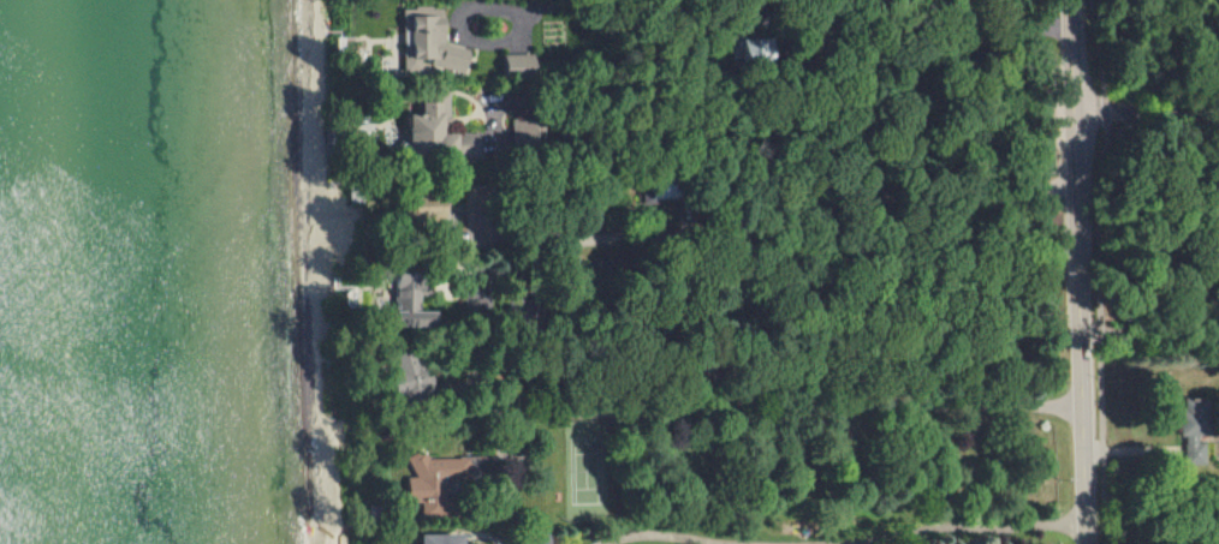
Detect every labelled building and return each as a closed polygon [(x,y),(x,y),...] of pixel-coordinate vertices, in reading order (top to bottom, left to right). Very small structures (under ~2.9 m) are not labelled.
[(441,46),(444,8),(411,6),(410,17),(406,17),(402,71),(418,72),(419,59),(429,59),(429,68),(465,71),(467,48),(441,46)] [(761,39),(733,38),(733,63),(761,63),(761,39)] [(501,77),(529,77),(529,55),(501,55),(501,77)] [(391,326),(430,326),(431,310),(413,310),(413,296),(422,296),(422,283),(407,283),(407,274),(391,274),(391,326)] [(1211,402),(1181,402),(1180,465),(1204,465),(1204,439),(1211,439),(1211,402)] [(422,460),(422,454),(407,454),(408,477),(405,478),(406,504),(419,503),(420,515),(453,514),(452,479),(469,479),(469,458),(422,460)] [(420,543),(464,543),(464,533),(419,534),(420,543)]
